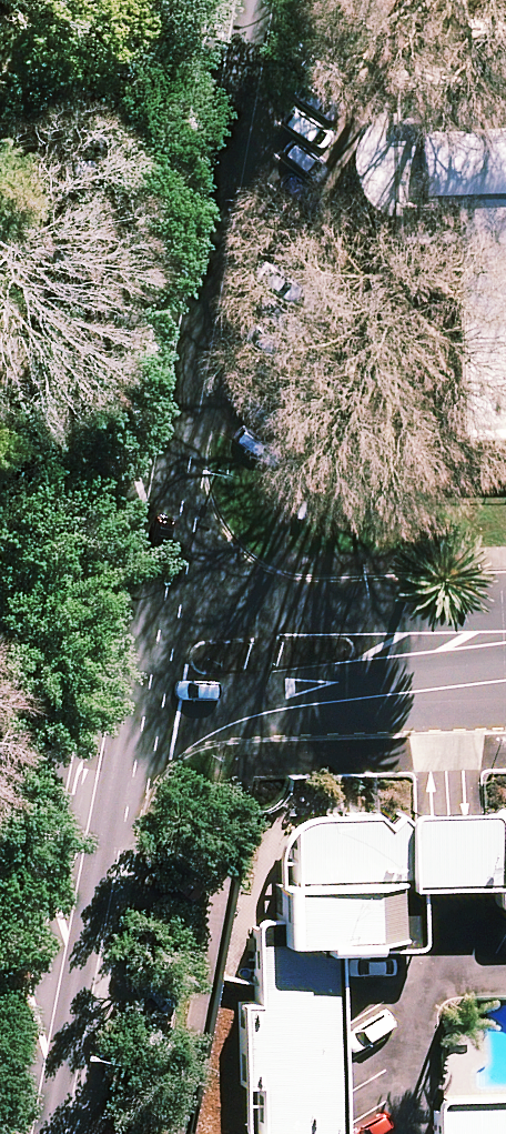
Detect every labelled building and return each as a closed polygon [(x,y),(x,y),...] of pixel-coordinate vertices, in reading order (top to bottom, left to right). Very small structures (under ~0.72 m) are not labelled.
[(447,160),(456,396),(505,394),(505,157),(447,160)] [(418,890),(495,888),(493,819),(491,814),(486,811),(411,813),(407,817),(404,822),(406,890),(418,890)] [(501,811),(493,819),(495,888),(494,902),(498,908),(503,910),(505,910),(505,816),(501,811)] [(404,822),(396,814),(386,825),(373,814),(310,817),(301,819),(295,823),(290,828),(291,887),(274,887),(275,920),(258,921),(254,923),(251,928),(254,1004),(237,1005),(241,1086),(258,1085),(259,1133),(342,1133),(337,953),(414,949),(418,946),(420,940),(418,890),(406,890),(404,822)] [(433,1133),(505,1133),(505,1095),(439,1097),(434,1100),(432,1105),(433,1133)]
